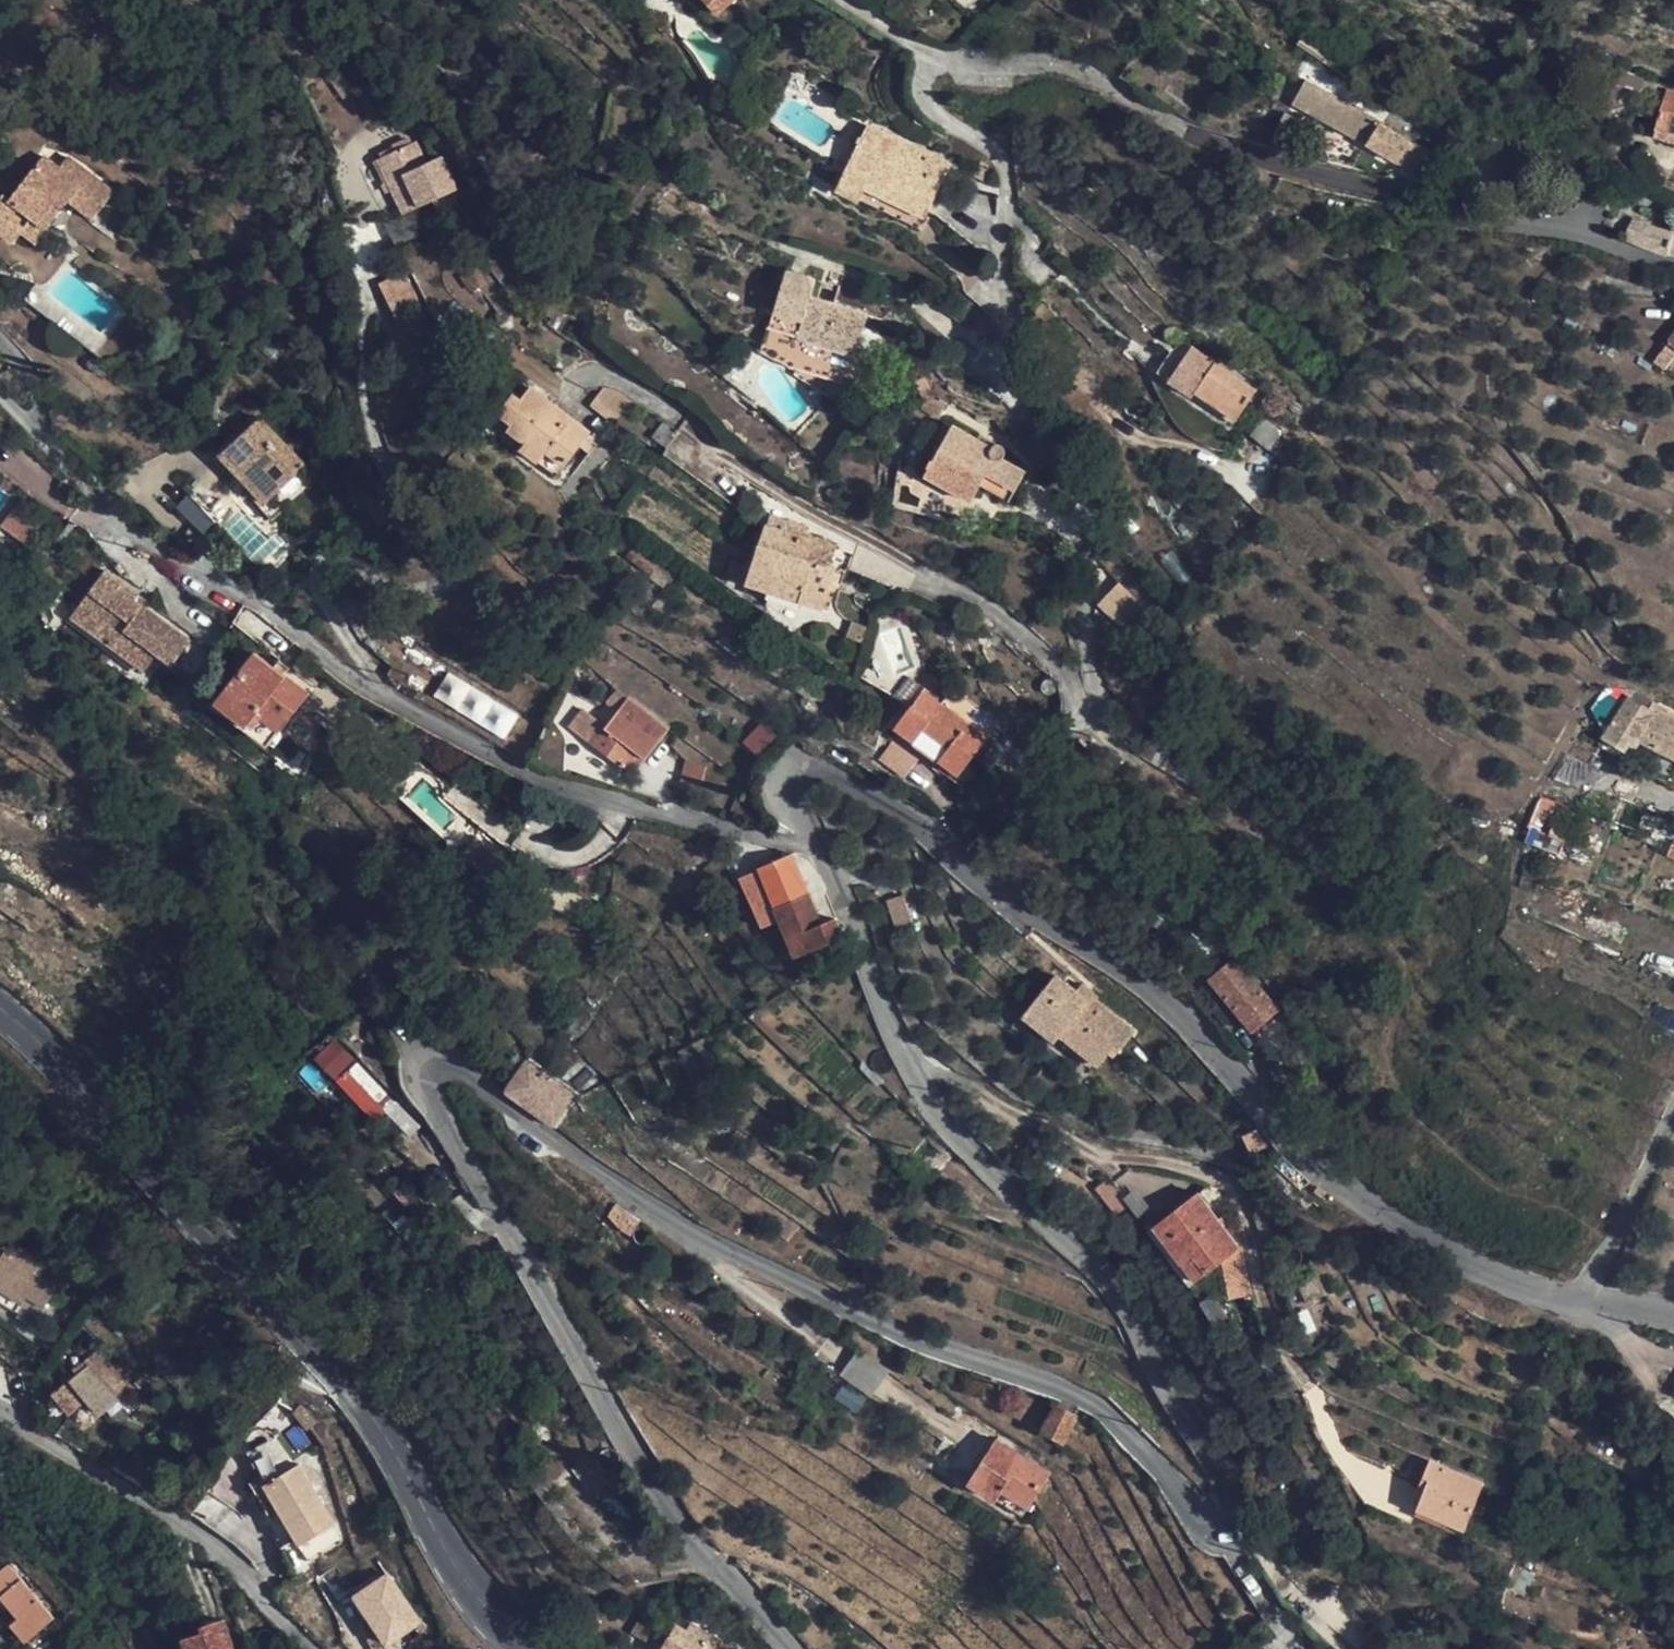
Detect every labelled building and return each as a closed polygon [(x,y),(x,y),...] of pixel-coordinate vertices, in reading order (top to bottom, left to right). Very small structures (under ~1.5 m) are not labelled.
[(719,15),(735,0),(705,0),(719,15)] [(970,36),(953,29),(939,45),(952,46),(958,44),(970,36)] [(1379,124),(1313,87),(1302,111),(1366,145),(1379,124)] [(1665,103),(1673,104),(1673,97),(1667,95),(1665,103)] [(1665,103),(1657,140),(1673,144),(1673,104),(1665,103)] [(1303,121),(1293,116),(1286,129),(1296,134),(1303,121)] [(1411,142),(1379,124),(1366,145),(1400,165),(1424,174),(1436,152),(1411,142)] [(950,166),(868,126),(837,190),(919,230),(950,166)] [(426,163),(415,141),(376,160),(384,178),(402,216),(457,190),(441,156),(426,163)] [(43,155),(24,179),(21,185),(11,198),(4,193),(0,199),(0,234),(14,244),(21,234),(32,219),(48,230),(69,201),(93,220),(115,191),(67,156),(59,167),(43,155)] [(384,178),(376,160),(361,167),(370,185),(384,178)] [(995,168),(981,161),(973,176),(988,184),(995,168)] [(21,185),(14,179),(4,193),(11,198),(21,185)] [(48,230),(32,219),(21,234),(37,245),(48,230)] [(1633,219),(1626,238),(1641,245),(1669,255),(1673,234),(1673,233),(1652,227),(1633,219)] [(816,279),(787,272),(774,312),(785,315),(781,331),(807,338),(809,334),(857,347),(867,314),(882,319),(886,302),(864,296),(861,308),(839,302),(823,298),(812,295),(815,283),(816,279)] [(419,313),(411,274),(382,281),(390,319),(419,313)] [(826,285),(815,283),(812,295),(823,298),(826,285)] [(865,291),(843,285),(839,302),(861,308),(864,296),(865,291)] [(964,322),(929,299),(917,317),(952,339),(964,322)] [(1175,328),(1171,327),(1167,329),(1164,333),(1165,339),(1167,341),(1172,342),(1176,340),(1179,337),(1177,330),(1175,328)] [(798,342),(768,332),(765,344),(793,360),(798,342)] [(857,347),(809,334),(807,338),(806,342),(855,355),(857,347)] [(1671,344),(1656,364),(1668,370),(1673,361),(1673,347),(1671,344)] [(1233,353),(1225,348),(1220,355),(1228,360),(1233,353)] [(1257,391),(1215,363),(1195,393),(1237,421),(1257,391)] [(924,402),(930,393),(922,376),(914,381),(924,402)] [(1176,384),(1168,378),(1163,384),(1172,390),(1176,384)] [(590,432),(530,386),(520,400),(512,394),(497,413),(512,424),(507,430),(524,442),(520,449),(538,462),(545,454),(564,467),(578,448),(585,438),(590,432)] [(615,389),(603,386),(589,405),(615,424),(632,401),(615,389)] [(930,393),(924,402),(920,409),(938,419),(948,404),(930,393)] [(307,466),(260,416),(218,456),(265,505),(307,466)] [(679,432),(663,421),(651,436),(667,448),(679,432)] [(993,447),(943,421),(934,437),(944,443),(926,476),(972,502),(981,484),(1010,500),(1027,471),(1002,458),(1005,455),(1005,452),(1004,448),(1002,446),(1000,445),(995,446),(993,447)] [(594,445),(585,438),(578,448),(587,454),(594,445)] [(564,467),(545,454),(538,462),(557,476),(564,467)] [(31,504),(22,497),(0,525),(24,543),(26,544),(45,520),(36,513),(37,511),(30,506),(31,504)] [(805,526),(786,520),(783,530),(802,536),(805,526)] [(783,530),(766,525),(752,566),(747,582),(747,584),(823,609),(843,547),(808,535),(807,538),(802,536),(783,530)] [(675,572),(637,542),(628,556),(652,575),(651,577),(665,588),(675,572)] [(752,566),(730,559),(725,575),(747,582),(752,566)] [(139,594),(106,571),(71,617),(144,672),(157,654),(172,666),(191,640),(144,606),(135,600),(139,594)] [(1149,609),(1120,582),(1098,605),(1126,632),(1149,609)] [(192,588),(189,588),(185,591),(185,595),(185,597),(188,599),(192,599),(196,596),(196,592),(196,591),(192,588)] [(149,601),(139,594),(135,600),(144,606),(149,601)] [(260,611),(243,605),(232,624),(280,659),(294,642),(260,611)] [(867,626),(851,621),(846,636),(862,642),(867,626)] [(274,666),(255,652),(217,703),(270,743),(309,692),(285,674),(274,666)] [(291,667),(280,659),(274,666),(285,674),(291,667)] [(926,687),(909,675),(894,696),(910,707),(924,690),(926,687)] [(1041,684),(1041,689),(1044,693),(1048,695),(1051,694),(1054,692),(1056,690),(1056,685),(1056,684),(1053,680),(1049,679),(1046,679),(1044,680),(1041,684)] [(999,722),(953,687),(941,703),(924,690),(910,707),(894,727),(898,731),(879,758),(905,778),(925,750),(958,776),(999,722)] [(1630,697),(1605,739),(1628,753),(1632,747),(1637,750),(1644,742),(1673,758),(1673,720),(1630,697)] [(644,715),(627,702),(607,727),(602,724),(590,739),(588,742),(626,771),(632,762),(638,754),(645,759),(659,740),(638,723),(644,715)] [(602,724),(581,707),(568,723),(590,739),(602,724)] [(1138,724),(1133,721),(1127,722),(1125,725),(1123,729),(1125,734),(1128,736),(1132,738),(1137,736),(1140,733),(1140,728),(1138,724)] [(761,722),(742,742),(755,755),(774,735),(761,722)] [(645,759),(638,754),(632,762),(639,767),(645,759)] [(705,766),(684,761),(679,781),(700,787),(705,766)] [(821,923),(793,853),(757,867),(770,897),(751,904),(761,927),(779,919),(795,957),(844,936),(836,917),(821,923)] [(910,921),(901,896),(886,901),(894,926),(910,921)] [(375,965),(364,952),(352,960),(363,974),(375,965)] [(1259,992),(1233,960),(1209,980),(1251,1030),(1276,1009),(1260,990),(1259,992)] [(1077,989),(1056,973),(1021,1018),(1054,1045),(1059,1037),(1097,1068),(1112,1050),(1118,1054),(1137,1031),(1097,998),(1094,1002),(1077,989)] [(1100,996),(1083,982),(1077,989),(1094,1002),(1097,998),(1100,996)] [(349,1048),(339,1040),(327,1055),(336,1063),(349,1048)] [(379,1075),(349,1048),(336,1063),(367,1089),(379,1075)] [(581,1097),(529,1060),(525,1067),(506,1094),(556,1128),(581,1097)] [(1311,1182),(1281,1156),(1295,1199),(1311,1182)] [(1242,1241),(1200,1188),(1157,1221),(1198,1274),(1242,1241)] [(641,1220),(616,1203),(608,1215),(621,1229),(631,1235),(641,1220)] [(0,1232),(0,1290),(23,1305),(27,1298),(44,1309),(65,1274),(0,1232)] [(1235,1299),(1243,1297),(1250,1295),(1243,1262),(1228,1266),(1235,1299)] [(0,1290),(0,1302),(18,1313),(23,1305),(0,1290)] [(1253,1303),(1250,1295),(1243,1297),(1246,1306),(1253,1303)] [(122,1378),(97,1350),(84,1361),(88,1365),(66,1384),(54,1394),(70,1415),(87,1400),(99,1416),(122,1396),(113,1386),(122,1378)] [(88,1365),(84,1361),(62,1380),(66,1384),(88,1365)] [(131,1387),(122,1378),(113,1386),(122,1396),(131,1387)] [(1076,1415),(1056,1406),(1043,1431),(1062,1442),(1076,1415)] [(1299,1431),(1306,1450),(1309,1448),(1299,1431)] [(334,1525),(280,1434),(247,1452),(261,1477),(278,1507),(299,1545),(315,1536),(334,1525)] [(209,1448),(196,1435),(187,1442),(200,1456),(209,1448)] [(1049,1474),(996,1440),(968,1483),(995,1501),(1002,1491),(1028,1508),(1049,1474)] [(1483,1482),(1428,1460),(1417,1487),(1423,1489),(1415,1509),(1464,1529),(1483,1482)] [(278,1507),(261,1477),(251,1483),(268,1514),(278,1507)] [(324,1552),(315,1536),(299,1545),(308,1561),(324,1552)] [(9,1564),(0,1572),(0,1582),(8,1591),(1,1596),(11,1608),(18,1617),(11,1624),(24,1639),(27,1643),(31,1640),(40,1632),(54,1619),(48,1612),(9,1564)] [(1533,1575),(1513,1567),(1505,1589),(1525,1596),(1533,1575)] [(422,1617),(392,1568),(359,1589),(389,1637),(422,1617)] [(224,1621),(200,1629),(202,1634),(190,1637),(183,1640),(186,1648),(233,1648),(224,1621)] [(689,1623),(685,1629),(675,1624),(669,1634),(661,1628),(651,1646),(657,1648),(720,1648),(717,1647),(721,1642),(689,1623)] [(40,1632),(31,1640),(27,1643),(32,1648),(35,1648),(44,1641),(47,1639),(40,1632)]
